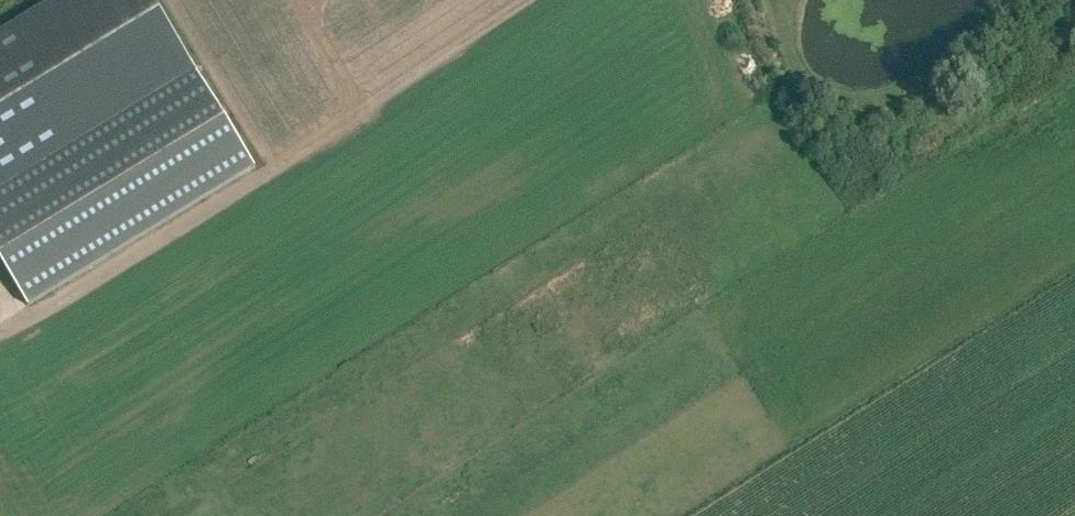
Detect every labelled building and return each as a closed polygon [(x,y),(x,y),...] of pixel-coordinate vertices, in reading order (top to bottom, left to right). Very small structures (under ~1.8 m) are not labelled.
[(26,303),(255,164),(196,70),(153,0),(53,0),(0,32),(0,260),(26,303)]
